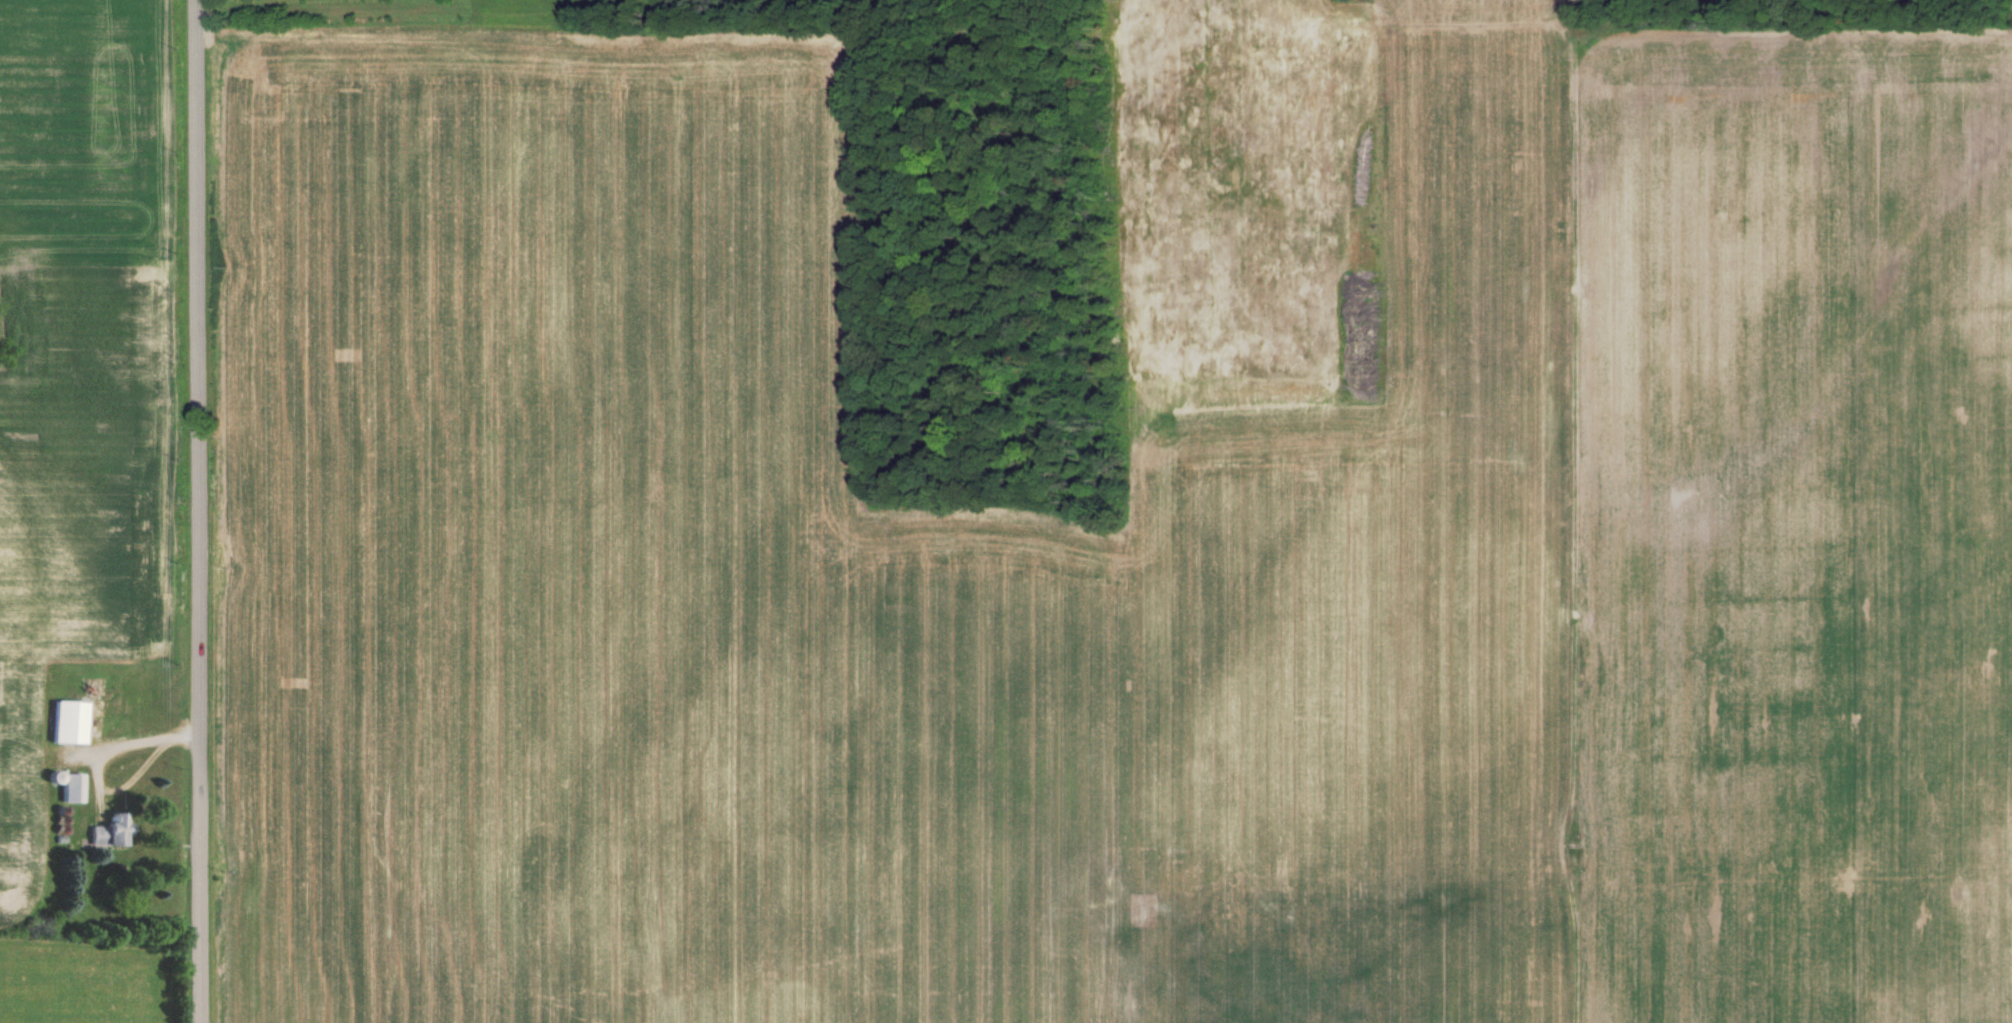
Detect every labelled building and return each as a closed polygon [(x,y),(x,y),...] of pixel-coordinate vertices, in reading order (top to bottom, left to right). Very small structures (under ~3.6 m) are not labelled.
[(51,744),(83,745),(84,702),(52,701),(51,744)] [(61,803),(80,803),(81,774),(62,774),(61,803)] [(90,846),(124,846),(125,814),(109,813),(108,826),(90,826),(90,846)]
